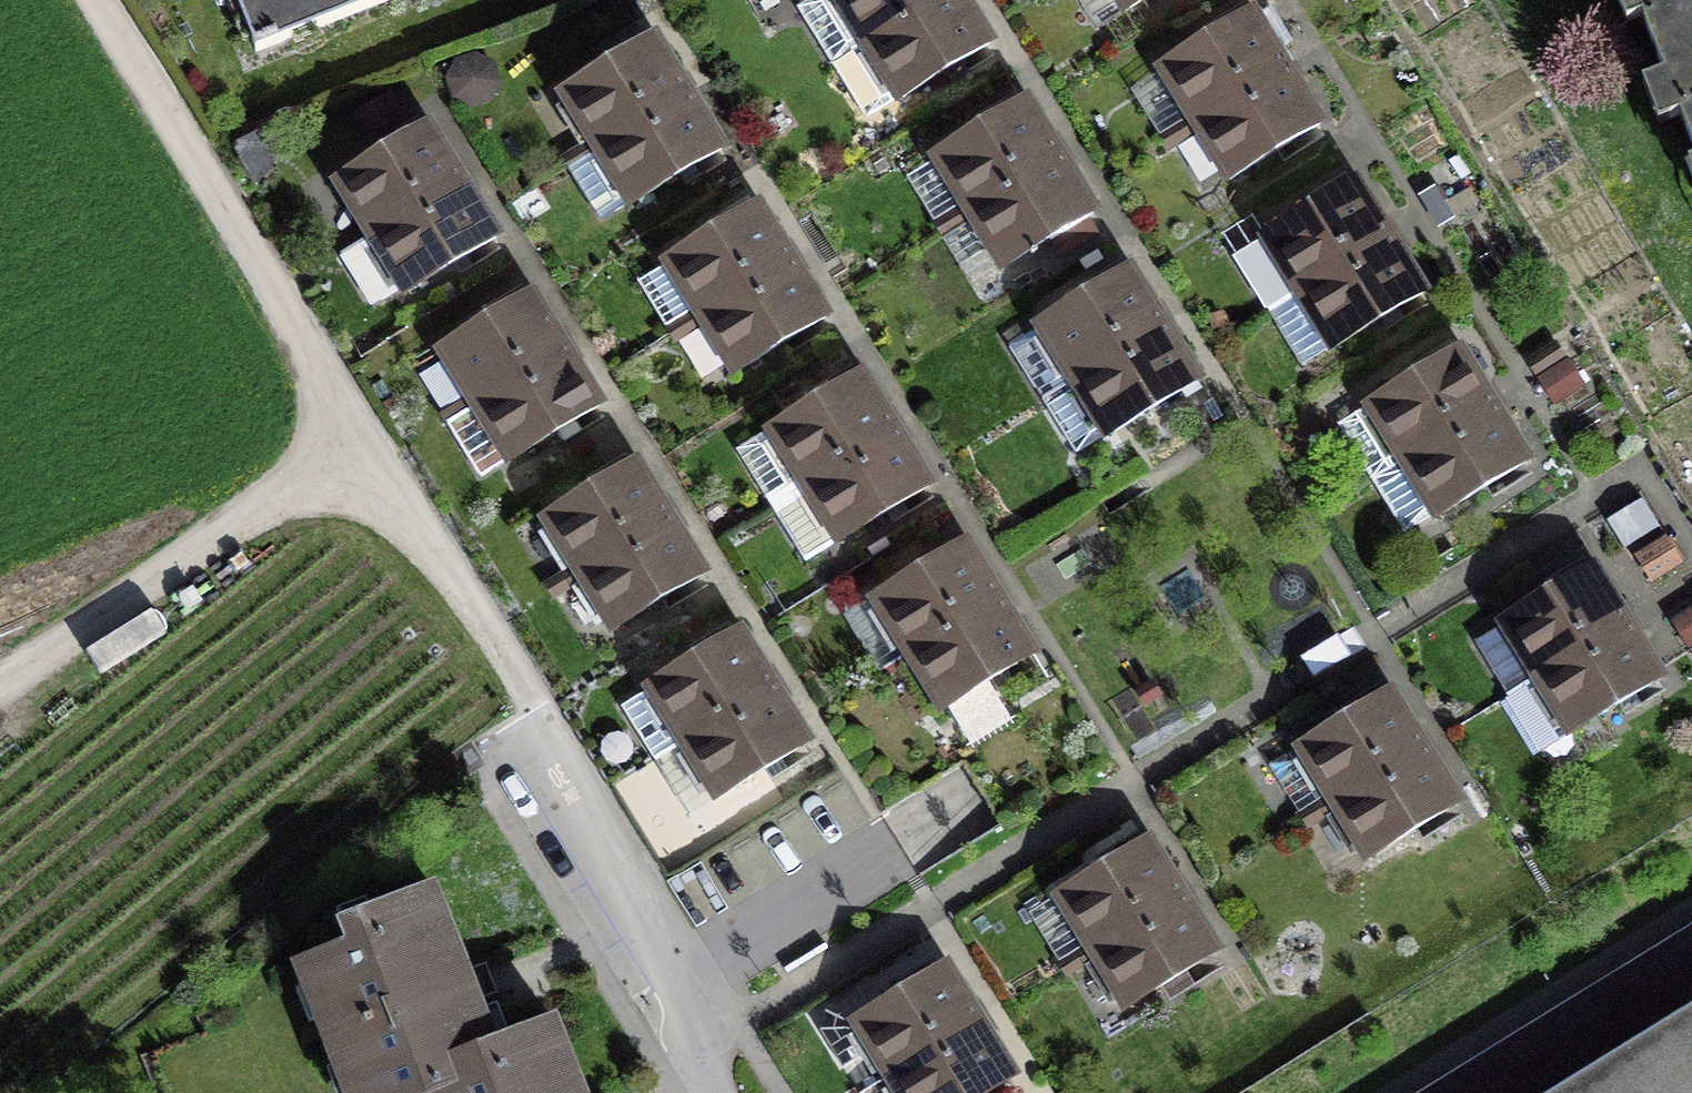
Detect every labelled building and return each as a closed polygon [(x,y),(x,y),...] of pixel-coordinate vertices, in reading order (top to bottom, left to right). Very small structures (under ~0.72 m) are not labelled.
[(256,53),(393,0),(236,0),(256,53)] [(935,0),(809,0),(798,7),(833,63),(935,0)] [(963,0),(935,0),(833,63),(867,118),(990,43),(963,0)] [(1126,10),(1142,0),(1120,0),(1126,10)] [(1643,16),(1642,13),(1676,0),(1619,0),(1627,22),(1643,16)] [(1642,13),(1643,16),(1691,143),(1691,0),(1676,0),(1642,13)] [(1161,67),(1196,123),(1285,68),(1250,12),(1161,67)] [(568,165),(688,92),(653,36),(563,91),(594,141),(564,159),(568,165)] [(1285,68),(1196,123),(1230,179),(1320,124),(1285,68)] [(688,92),(568,165),(602,221),(722,148),(688,92)] [(935,155),(970,210),(1059,156),(1025,100),(935,155)] [(337,180),(372,235),(461,180),(427,124),(337,180)] [(1059,156),(970,210),(1004,267),(1094,212),(1059,156)] [(496,236),(461,180),(372,235),(376,241),(346,260),(367,294),(381,299),(403,285),(406,291),(496,236)] [(1235,255),(1269,310),(1389,236),(1354,180),(1265,235),(1266,236),(1235,255)] [(639,281),(671,334),(791,261),(757,205),(667,260),(668,263),(639,281)] [(1389,236),(1269,310),(1302,364),(1333,346),(1334,347),(1423,292),(1389,236)] [(826,317),(791,261),(671,334),(675,341),(706,322),(736,371),(826,317)] [(1072,378),(1073,380),(1163,324),(1128,268),(1039,324),(1041,328),(1011,346),(1042,397),(1072,378)] [(441,348),(476,404),(565,349),(531,293),(441,348)] [(1198,380),(1163,324),(1073,380),(1108,436),(1198,380)] [(600,405),(565,349),(476,404),(510,460),(600,405)] [(1339,424),(1372,478),(1493,404),(1459,349),(1368,404),(1369,406),(1339,424)] [(772,505),(895,429),(861,373),(738,449),(772,505)] [(1493,404),(1372,478),(1405,531),(1435,512),(1437,516),(1527,461),(1493,404)] [(930,485),(895,429),(772,505),(805,558),(838,537),(840,540),(930,485)] [(545,517),(580,573),(669,517),(635,461),(545,517)] [(704,573),(669,517),(580,573),(614,628),(704,573)] [(875,597),(909,653),(999,598),(965,542),(875,597)] [(1474,642),(1507,695),(1627,621),(1592,566),(1502,621),(1504,624),(1474,642)] [(1033,653),(999,598),(909,653),(943,709),(1033,653)] [(1627,621),(1507,695),(1541,751),(1661,677),(1627,621)] [(683,740),(683,741),(773,686),(739,630),(649,685),(651,688),(622,706),(654,758),(683,740)] [(773,686),(683,741),(718,797),(808,742),(773,686)] [(1299,746),(1334,802),(1423,747),(1389,691),(1299,746)] [(1458,802),(1423,747),(1334,802),(1368,858),(1458,802)] [(1058,894),(1093,950),(1183,895),(1148,839),(1058,894)] [(434,1092),(429,1080),(498,1054),(493,1041),(431,885),(370,909),(378,930),(313,955),(335,1010),(319,1016),(338,1066),(353,1060),(366,1092),(432,1092),(434,1092)] [(1217,951),(1183,895),(1093,950),(1127,1006),(1217,951)] [(1427,1092),(1691,1092),(1691,930),(1427,1092)] [(889,1076),(980,1020),(945,964),(871,1009),(859,990),(826,1010),(821,1032),(843,1067),(873,1049),(889,1076)] [(493,1041),(498,1054),(429,1080),(434,1092),(582,1092),(552,1018),(493,1041)] [(980,1020),(889,1076),(900,1092),(986,1092),(1014,1076),(980,1020)]
